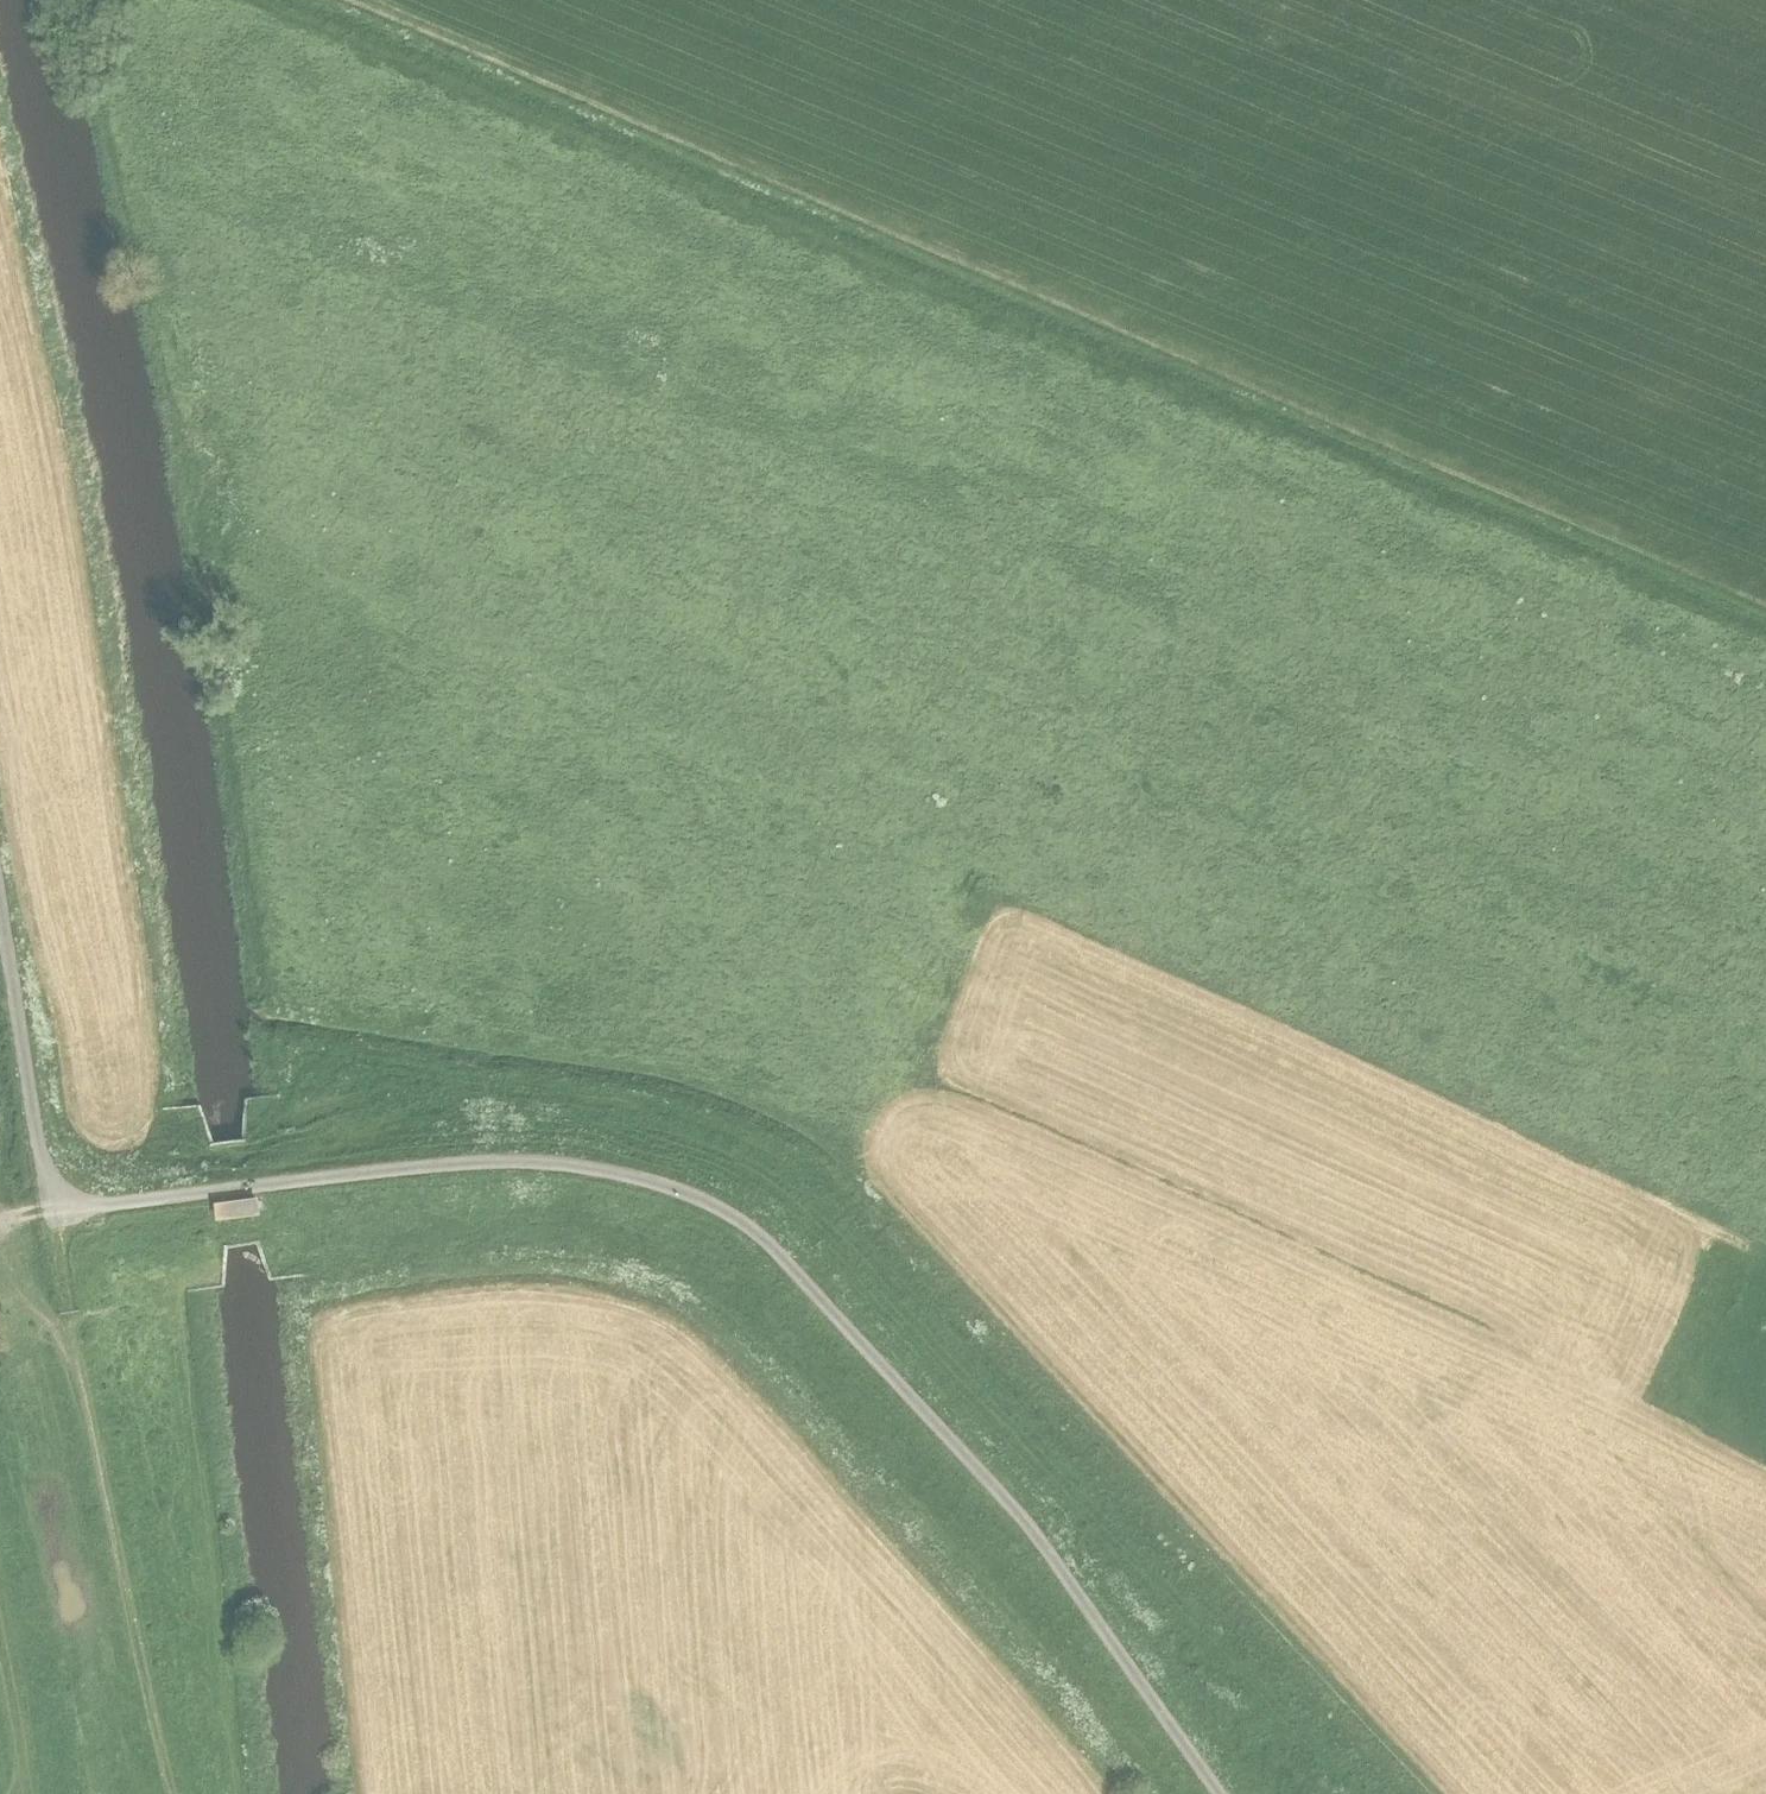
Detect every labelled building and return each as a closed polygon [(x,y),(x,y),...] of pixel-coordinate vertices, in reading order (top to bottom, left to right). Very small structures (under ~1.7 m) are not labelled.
[(228,1221),(269,1217),(267,1198),(226,1202),(228,1221)]
